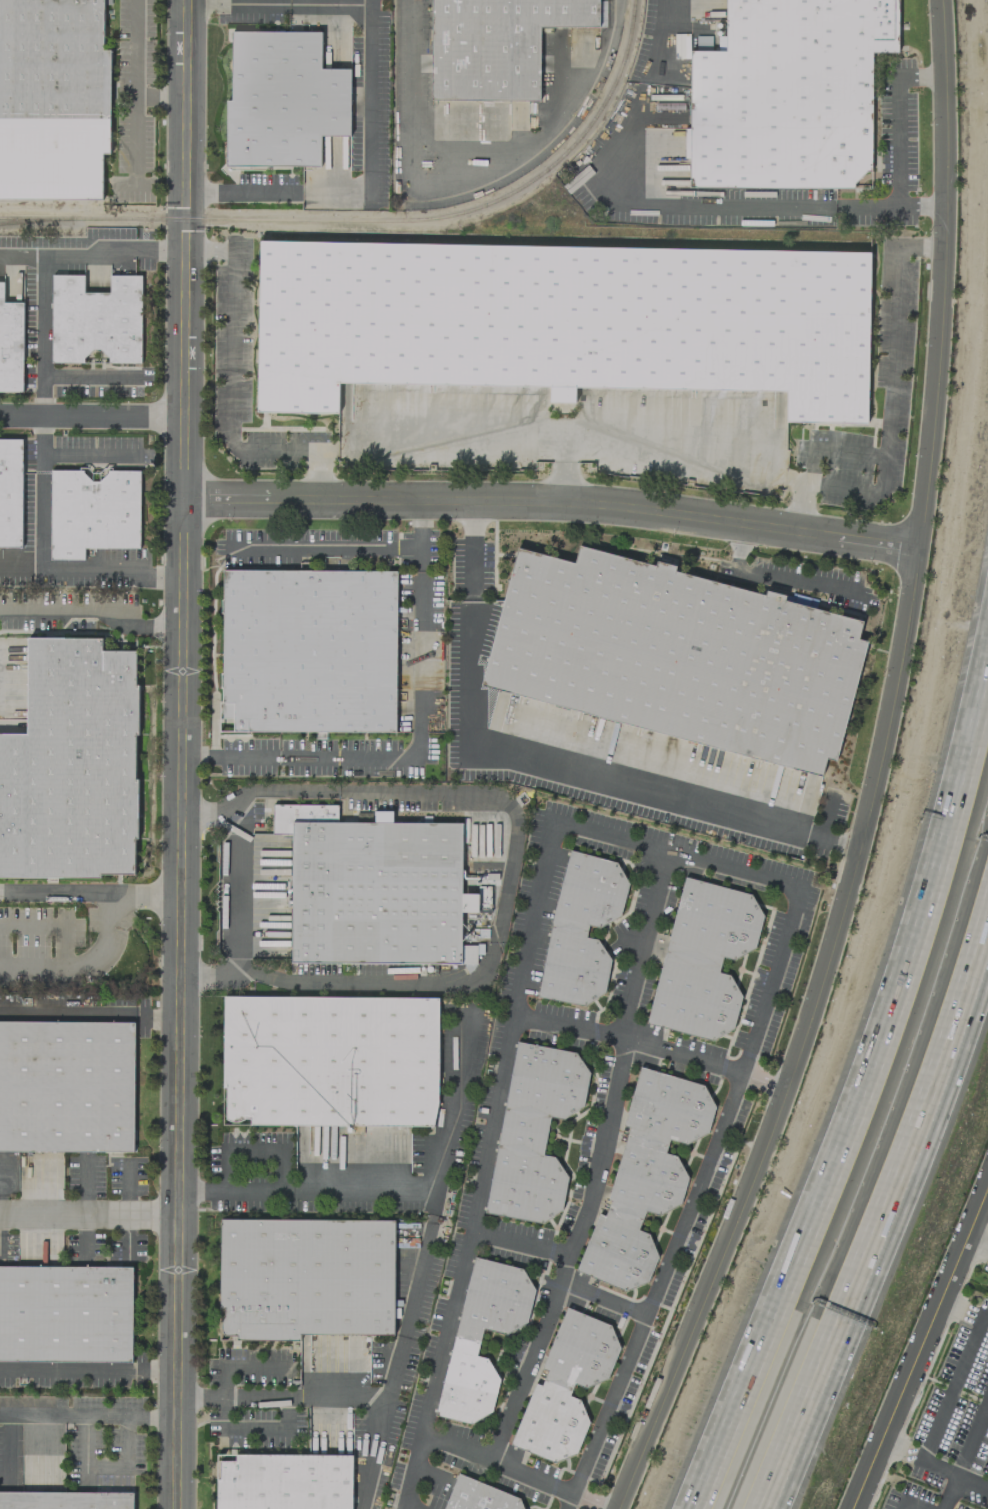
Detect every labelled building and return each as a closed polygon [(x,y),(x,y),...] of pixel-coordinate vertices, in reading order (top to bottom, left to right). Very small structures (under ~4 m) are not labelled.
[(101,197),(101,153),(110,153),(110,50),(103,50),(103,0),(0,0),(0,197),(101,197)] [(430,99),(539,100),(540,25),(598,26),(598,0),(431,0),(430,99)] [(691,184),(854,185),(869,169),(871,52),(896,52),(897,0),(728,0),(727,52),(692,52),(691,184)] [(232,32),(232,100),(226,100),(226,165),(320,166),(320,136),(349,136),(350,71),(318,71),(319,33),(232,32)] [(673,34),(674,58),(689,58),(688,33),(673,34)] [(255,413),(258,240),(870,252),(867,423),(786,421),(787,390),(339,381),(339,414),(255,413)] [(54,276),(52,361),(82,362),(93,349),(101,349),(111,362),(139,362),(140,277),(111,277),(111,294),(82,293),(82,276),(54,276)] [(24,391),(24,302),(4,302),(5,281),(0,281),(0,391),(24,391)] [(22,549),(23,438),(0,438),(0,549),(22,549)] [(52,471),(51,560),(84,561),(84,547),(138,548),(139,472),(52,471)] [(517,547),(479,684),(822,778),(827,759),(835,761),(867,643),(857,640),(861,623),(581,546),(576,563),(517,547)] [(224,570),(222,730),(396,733),(398,572),(224,570)] [(26,732),(0,732),(0,876),(133,877),(134,652),(101,652),(101,637),(27,636),(26,732)] [(291,823),(290,963),(461,964),(462,824),(291,823)] [(570,850),(615,862),(627,883),(618,915),(597,928),(587,924),(585,936),(595,939),(609,959),(603,992),(584,1005),(536,996),(550,922),(570,850)] [(684,877),(750,894),(762,915),(753,947),(732,959),(721,956),(718,971),(728,974),(741,996),(732,1027),(710,1039),(645,1022),(684,877)] [(223,1124),(432,1125),(437,1102),(437,997),(223,996),(223,1124)] [(131,1151),(0,1151),(0,1021),(132,1022),(131,1151)] [(517,1041),(574,1052),(588,1072),(582,1105),(561,1119),(548,1116),(542,1155),(554,1157),(567,1176),(561,1210),(541,1222),(483,1212),(517,1041)] [(639,1067),(702,1086),(713,1105),(706,1133),(685,1144),(668,1139),(665,1152),(675,1155),(686,1177),(679,1203),(658,1215),(645,1212),(638,1229),(648,1233),(656,1256),(646,1280),(625,1290),(575,1270),(598,1213),(605,1216),(610,1200),(607,1199),(629,1126),(622,1124),(639,1067)] [(220,1219),(393,1220),(392,1334),(298,1334),(298,1340),(219,1339),(220,1219)] [(474,1257),(522,1269),(533,1289),(526,1322),(504,1334),(482,1328),(475,1355),(486,1358),(498,1378),(490,1411),(469,1423),(434,1415),(474,1257)] [(130,1362),(0,1361),(0,1265),(131,1267),(130,1362)] [(565,1306),(609,1324),(619,1346),(607,1378),(583,1387),(573,1384),(569,1395),(578,1398),(588,1422),(576,1453),(553,1462),(509,1445),(534,1383),(540,1385),(546,1370),(540,1368),(565,1306)] [(351,1455),(350,1508),(216,1508),(216,1479),(219,1479),(219,1460),(234,1460),(234,1454),(351,1455)] [(519,1498),(523,1508),(442,1508),(457,1473),(519,1498)] [(131,1494),(131,1508),(0,1508),(0,1493),(131,1494)]
